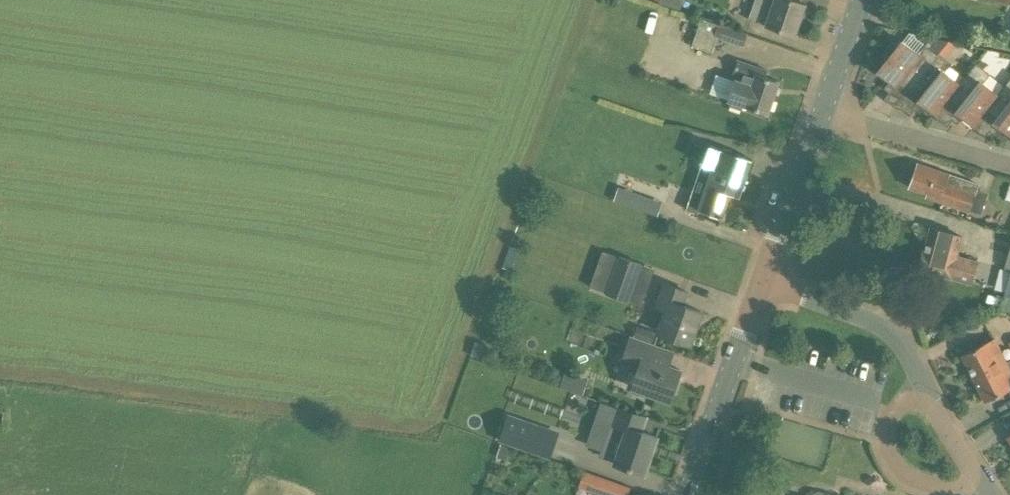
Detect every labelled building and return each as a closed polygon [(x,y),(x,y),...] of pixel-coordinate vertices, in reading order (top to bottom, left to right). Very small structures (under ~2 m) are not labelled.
[(805,4),(793,0),(755,0),(748,18),(795,34),(805,4)] [(744,46),(747,34),(701,19),(692,45),(711,52),(716,37),(744,46)] [(899,104),(939,54),(938,53),(948,41),(932,37),(925,46),(918,54),(902,41),(899,44),(890,41),(882,67),(878,71),(891,82),(888,85),(894,90),(899,84),(908,91),(898,104),(899,104)] [(936,115),(976,64),(960,84),(944,72),(951,63),(939,54),(899,104),(899,105),(911,90),(920,98),(915,104),(921,109),(924,105),(936,115)] [(779,81),(766,77),(768,70),(737,59),(732,74),(743,78),(742,81),(735,79),(729,100),(768,113),(779,81)] [(1009,80),(1009,79),(998,95),(982,82),(989,74),(976,64),(936,115),(937,115),(948,101),(958,108),(953,115),(959,120),(962,116),(974,126),(1009,80)] [(974,126),(975,126),(986,112),(995,119),(990,125),(997,130),(999,127),(1009,135),(1009,80),(974,126)] [(739,196),(752,160),(709,145),(703,164),(713,167),(699,209),(721,217),(729,193),(739,196)] [(969,210),(978,184),(919,164),(910,188),(927,193),(926,197),(939,202),(940,200),(969,210)] [(644,195),(619,186),(614,200),(638,209),(644,195)] [(972,283),(978,261),(956,255),(961,237),(930,228),(919,269),(950,277),(972,283)] [(642,263),(619,255),(605,292),(629,300),(642,263)] [(690,344),(701,312),(682,305),(687,292),(665,284),(657,306),(668,310),(660,333),(690,344)] [(634,337),(656,344),(659,334),(637,326),(634,337)] [(650,360),(656,344),(634,337),(633,339),(631,338),(630,340),(624,337),(619,352),(625,354),(622,362),(639,368),(633,387),(670,400),(680,370),(650,360)] [(974,378),(999,365),(994,356),(1000,353),(993,339),(962,354),(974,378)] [(1009,370),(1003,373),(999,365),(974,378),(985,401),(1008,389),(1009,394),(1009,371),(1009,370)] [(585,391),(588,378),(568,374),(565,387),(585,391)] [(644,473),(656,437),(641,432),(645,417),(619,409),(614,425),(626,429),(615,463),(644,473)] [(536,427),(509,417),(499,444),(551,462),(556,449),(532,440),(536,427)] [(631,487),(583,471),(578,487),(601,494),(628,494),(631,487)]
